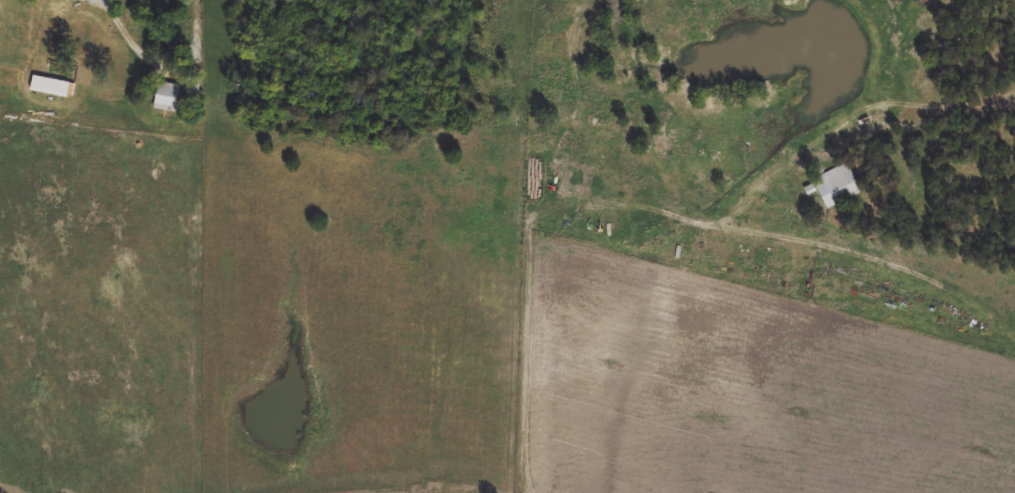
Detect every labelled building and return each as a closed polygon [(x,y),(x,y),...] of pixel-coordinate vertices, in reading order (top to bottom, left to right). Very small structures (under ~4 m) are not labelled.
[(31,92),(34,76),(71,84),(68,99),(31,92)] [(182,87),(177,114),(154,110),(159,82),(182,87)] [(199,82),(200,96),(189,96),(188,82),(199,82)] [(816,178),(850,163),(863,194),(828,209),(816,178)]
